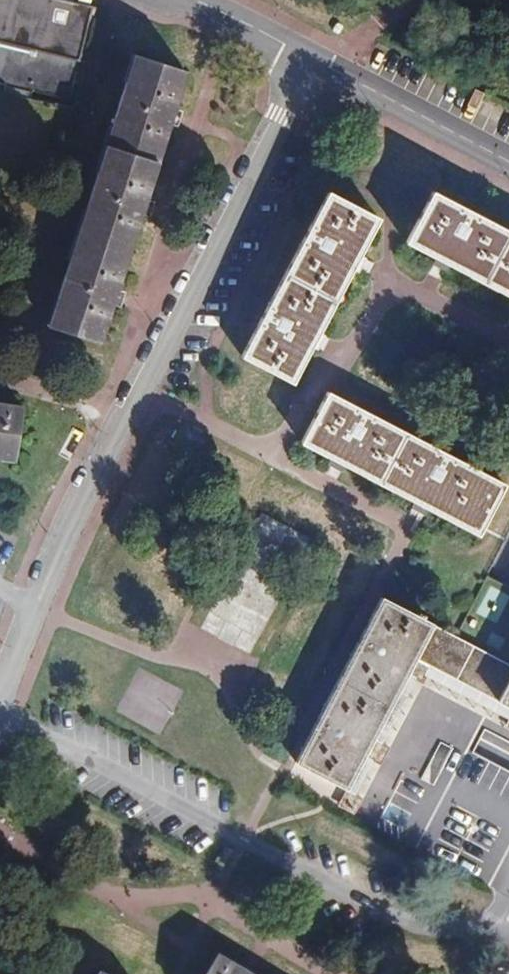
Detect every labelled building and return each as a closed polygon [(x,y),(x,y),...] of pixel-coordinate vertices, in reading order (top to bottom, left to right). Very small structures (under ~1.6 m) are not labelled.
[(0,7),(0,71),(25,76),(35,14),(0,7)] [(179,133),(181,126),(185,116),(199,77),(147,57),(128,113),(53,333),(104,351),(117,312),(122,298),(148,222),(153,209),(179,133)] [(439,192),(413,239),(508,291),(508,229),(439,192)] [(342,199),(332,216),(260,354),(303,376),(364,259),(385,220),(342,199)] [(164,212),(153,209),(148,222),(160,226),(164,212)] [(122,298),(117,312),(131,317),(135,303),(122,298)] [(506,486),(333,393),(307,441),(478,533),(506,486)] [(11,410),(12,399),(0,397),(0,399),(0,408),(11,410)] [(20,463),(29,414),(11,410),(0,408),(0,459),(20,463)] [(388,656),(411,614),(393,604),(304,764),(348,785),(352,780),(411,669),(388,656)] [(411,614),(388,656),(411,669),(417,658),(474,689),(508,708),(508,667),(411,614)] [(506,665),(508,659),(508,642),(506,640),(495,659),(506,665)] [(467,701),(474,689),(417,658),(411,669),(467,701)] [(304,764),(296,777),(357,811),(427,686),(464,706),(467,701),(411,669),(352,780),(348,785),(304,764)] [(474,689),(467,701),(464,706),(508,731),(508,708),(474,689)] [(234,972),(211,959),(203,973),(238,973),(234,972)] [(234,972),(238,973),(255,973),(256,972),(239,963),(234,972)]
